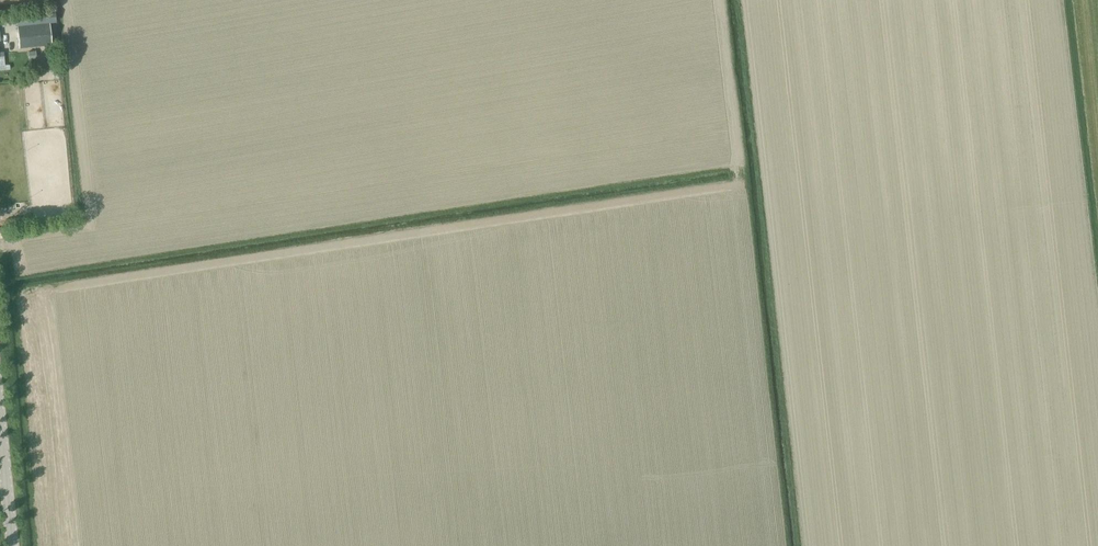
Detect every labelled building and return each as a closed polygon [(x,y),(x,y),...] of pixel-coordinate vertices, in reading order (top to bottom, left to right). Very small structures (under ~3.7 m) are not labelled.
[(52,45),(48,10),(15,14),(19,48),(52,45)] [(29,58),(36,58),(36,50),(28,51),(29,58)] [(47,59),(48,69),(58,68),(57,58),(53,58),(47,59)]
